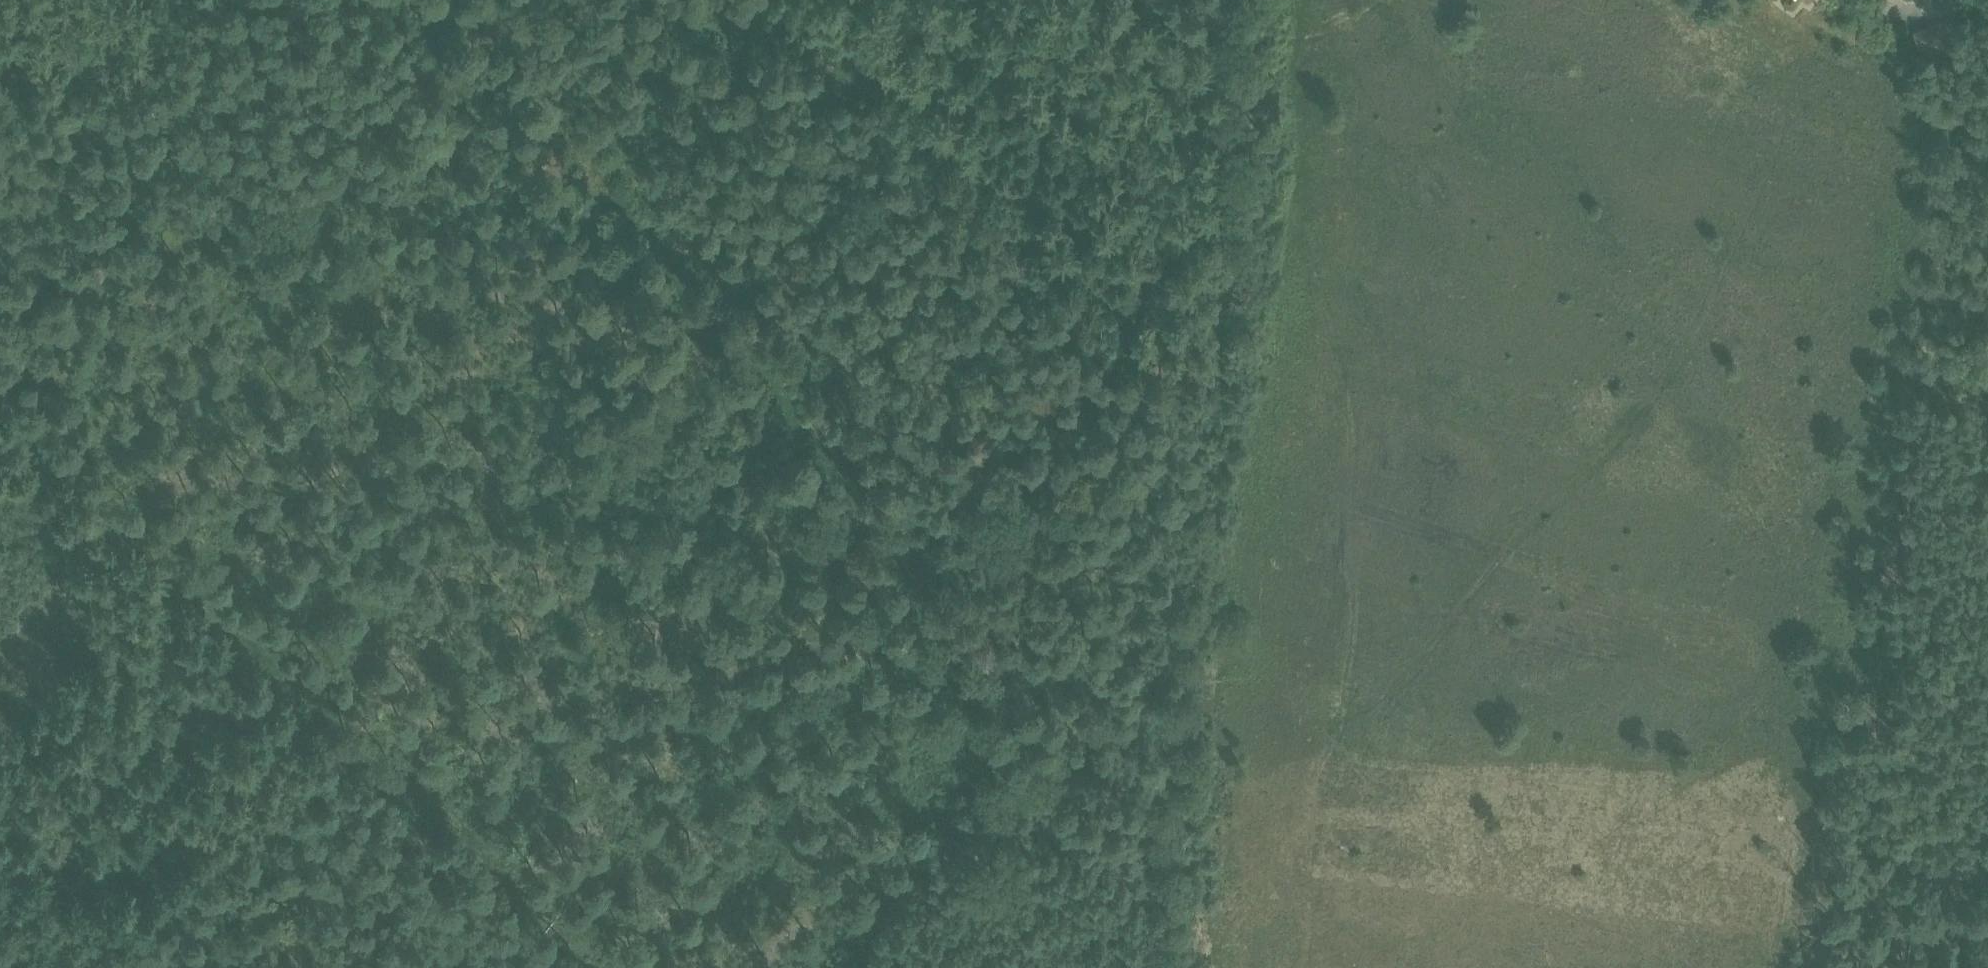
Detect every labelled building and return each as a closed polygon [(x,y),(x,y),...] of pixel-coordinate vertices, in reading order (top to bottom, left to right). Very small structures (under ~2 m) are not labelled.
[(1961,39),(1952,15),(1914,30),(1924,54),(1961,39)]
